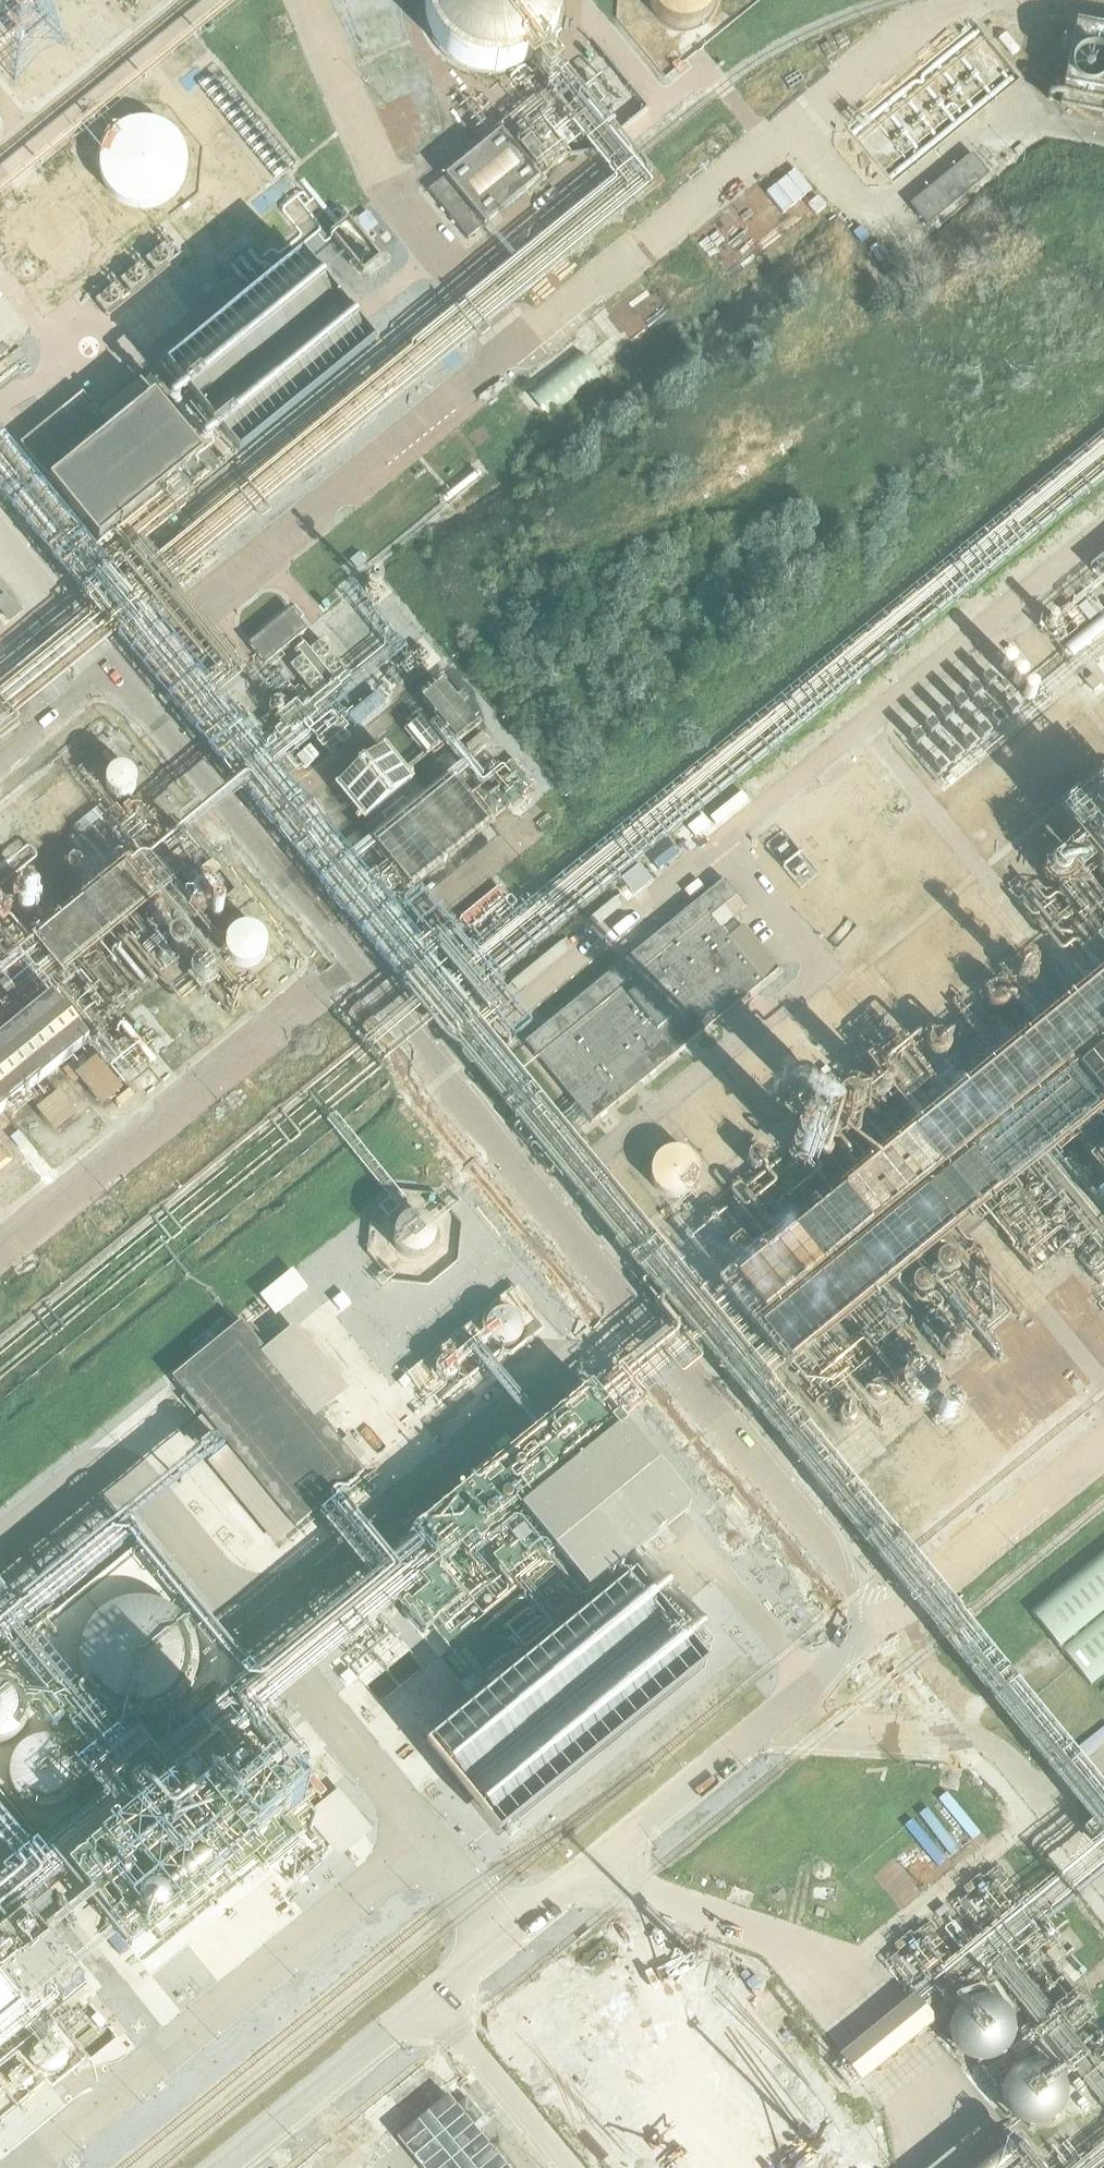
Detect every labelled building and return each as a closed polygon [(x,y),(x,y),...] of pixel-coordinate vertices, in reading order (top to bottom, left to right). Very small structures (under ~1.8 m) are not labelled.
[(559,12),(558,0),(429,0),(427,11),(429,25),(432,36),(438,48),(444,56),(453,64),(459,69),(466,72),(474,75),(481,77),(491,78),(504,77),(516,74),(527,69),(533,64),(538,61),(544,54),(547,50),(554,39),(558,25),(559,12)] [(714,2),(714,0),(654,0),(654,1),(654,7),(656,13),(658,18),(662,23),(666,27),(671,29),(678,32),(683,32),(690,32),(695,30),(701,27),(705,23),(709,18),(712,13),(713,8),(714,2)] [(48,25),(54,47),(70,43),(65,21),(48,25)] [(1067,24),(1065,35),(1072,37),(1059,103),(1103,112),(1103,30),(1067,24)] [(183,171),(183,162),(183,154),(180,146),(176,139),(171,133),(166,128),(159,124),(153,122),(144,121),(137,121),(128,123),(120,127),(114,132),(109,137),(105,144),(102,152),(100,162),(101,170),(104,179),(108,187),(114,193),(121,199),(129,202),(136,204),(142,204),(148,204),(155,202),(163,199),(170,193),(177,185),(180,179),(183,171)] [(511,128),(433,187),(471,236),(549,177),(511,128)] [(910,206),(928,227),(990,176),(972,155),(910,206)] [(619,203),(558,226),(508,272),(517,295),(561,278),(570,270),(567,262),(625,210),(622,211),(652,184),(632,191),(624,183),(615,191),(619,203)] [(87,253),(88,244),(87,236),(84,228),(80,220),(75,215),(70,210),(63,206),(57,204),(48,203),(41,203),(32,205),(24,209),(18,213),(13,218),(9,226),(6,234),(4,243),(5,252),(8,260),(12,269),(18,275),(25,280),(33,284),(40,285),(46,286),(52,285),(60,283),(67,280),(74,275),(81,267),(84,260),(87,253)] [(367,237),(384,220),(368,205),(336,239),(369,271),(385,254),(367,237)] [(390,228),(380,235),(392,252),(402,245),(390,228)] [(186,253),(170,233),(92,297),(107,317),(186,253)] [(206,419),(234,453),(231,456),(233,458),(239,454),(239,453),(241,452),(241,451),(277,422),(286,415),(285,415),(321,385),(322,386),(330,379),(330,378),(366,349),(375,343),(375,342),(373,340),(369,343),(359,330),(358,329),(341,309),(342,308),(335,300),(334,300),(314,276),(314,275),(307,267),(310,264),(308,261),(307,261),(307,262),(299,268),(300,268),(264,298),(263,297),(255,304),(219,334),(211,341),(175,370),(174,370),(170,374),(169,374),(166,377),(168,379),(171,376),(187,396),(199,411),(206,419)] [(174,269),(123,314),(147,341),(198,295),(174,269)] [(4,335),(13,349),(32,335),(23,322),(4,335)] [(583,348),(532,390),(553,416),(604,374),(583,348)] [(142,381),(141,382),(100,415),(83,395),(80,391),(55,411),(58,415),(21,445),(36,463),(32,466),(37,472),(36,472),(45,482),(49,479),(51,481),(50,482),(53,485),(53,486),(69,505),(69,506),(99,542),(204,457),(194,445),(212,430),(196,411),(195,409),(190,404),(189,404),(189,405),(172,418),(142,381)] [(65,543),(67,530),(52,528),(50,541),(65,543)] [(1094,563),(1103,577),(1103,555),(1094,563)] [(29,608),(12,591),(0,602),(0,604),(17,621),(29,608)] [(1103,611),(1103,601),(1099,597),(1086,612),(1096,620),(1103,611)] [(297,606),(253,639),(269,660),(313,626),(297,606)] [(1068,647),(1079,660),(1103,639),(1103,615),(1068,647)] [(324,637),(315,647),(310,642),(289,663),(320,694),(351,663),(324,637)] [(599,857),(591,863),(581,862),(578,883),(584,891),(606,874),(606,870),(653,833),(661,843),(672,834),(666,825),(667,812),(677,804),(703,808),(711,801),(702,790),(714,792),(741,771),(748,771),(751,751),(770,735),(789,738),(832,704),(824,693),(830,689),(827,685),(829,674),(825,670),(600,849),(599,857)] [(339,785),(416,887),(498,825),(465,782),(484,768),(463,741),(486,724),(450,676),(422,697),(432,711),(409,728),(432,757),(452,742),(467,762),(430,789),(395,743),(339,785)] [(381,689),(351,715),(362,728),(392,701),(381,689)] [(147,771),(117,767),(114,794),(143,798),(147,771)] [(1069,811),(1103,863),(1103,788),(1069,811)] [(186,820),(204,816),(198,795),(181,799),(186,820)] [(692,829),(675,842),(682,851),(707,832),(703,827),(696,833),(692,829)] [(787,841),(775,851),(782,861),(795,851),(787,841)] [(1057,868),(1073,885),(1097,863),(1081,846),(1057,868)] [(750,1000),(748,997),(780,970),(744,926),(727,939),(720,930),(747,907),(724,880),(660,932),(657,928),(650,934),(653,938),(525,1043),(591,1124),(719,1020),(720,1019),(723,1023),(750,1000)] [(473,925),(511,896),(504,885),(465,915),(473,925)] [(886,896),(842,926),(863,955),(906,925),(886,896)] [(280,960),(281,956),(280,951),(279,946),(276,940),(274,938),(269,934),(264,931),(256,929),(251,929),(246,930),(241,933),(236,936),(232,941),(229,946),(227,955),(228,961),(229,965),(234,973),(241,979),(247,981),(252,982),(257,982),(262,981),(267,979),(272,975),(276,971),(279,966),(280,960)] [(564,989),(546,1003),(552,1011),(570,997),(564,989)] [(71,1058),(81,1070),(77,1074),(71,1068),(67,1071),(75,1080),(78,1077),(102,1107),(123,1090),(97,1058),(94,1060),(84,1048),(89,1044),(51,999),(0,1041),(0,1116),(71,1058)] [(86,1112),(69,1086),(41,1105),(58,1130),(86,1112)] [(912,1176),(920,1187),(950,1163),(954,1168),(976,1150),(966,1137),(954,1147),(946,1137),(955,1130),(945,1117),(901,1152),(905,1158),(914,1152),(925,1166),(912,1176)] [(0,1141),(0,1167),(14,1156),(1,1140),(0,1141)] [(696,1175),(696,1169),(695,1160),(693,1156),(690,1152),(683,1147),(678,1145),(673,1144),(667,1145),(662,1146),(655,1151),(649,1158),(647,1163),(646,1169),(648,1178),(650,1182),(652,1186),(657,1190),(661,1192),(670,1194),(674,1194),(680,1193),(688,1188),(692,1183),(694,1180),(696,1175)] [(1103,1174),(1103,1156),(1095,1164),(1103,1174)] [(1004,1195),(1005,1175),(983,1173),(984,1158),(974,1157),(973,1171),(962,1171),(961,1192),(1004,1195)] [(414,1259),(422,1258),(430,1253),(434,1245),(435,1236),(432,1227),(426,1221),(416,1218),(406,1220),(398,1226),(394,1236),(395,1245),(399,1252),(405,1257),(414,1259)] [(298,1265),(262,1294),(279,1314),(314,1286),(298,1265)] [(487,1334),(491,1342),(498,1347),(506,1348),(515,1346),(521,1339),(523,1331),(522,1324),(518,1317),(512,1313),(504,1312),(497,1314),(490,1319),(487,1326),(487,1334)] [(247,1317),(177,1376),(260,1476),(240,1493),(249,1504),(237,1515),(252,1534),(263,1525),(280,1547),(370,1472),(324,1416),(356,1389),(301,1323),(272,1347),(247,1317)] [(436,1367),(436,1374),(440,1379),(446,1381),(452,1379),(456,1374),(456,1367),(452,1362),(445,1360),(439,1362),(436,1367)] [(703,1528),(635,1452),(532,1533),(598,1615),(703,1528)] [(754,1502),(750,1669),(757,1664),(765,1664),(831,1612),(823,1602),(823,1589),(799,1559),(799,1558),(754,1502)] [(1026,1605),(1063,1650),(1103,1617),(1103,1542),(1026,1605)] [(80,1659),(82,1674),(89,1688),(100,1700),(114,1708),(129,1712),(145,1711),(160,1706),(172,1697),(182,1685),(188,1670),(190,1654),(187,1639),(179,1625),(168,1613),(155,1606),(139,1602),(124,1603),(109,1608),(97,1617),(87,1629),(81,1644),(80,1659)] [(1063,1650),(1092,1685),(1103,1675),(1103,1617),(1063,1650)] [(1,1748),(10,1745),(19,1739),(24,1730),(27,1720),(26,1709),(22,1699),(14,1692),(4,1687),(0,1686),(0,1748),(1,1748)] [(10,1774),(13,1787),(19,1797),(29,1805),(41,1809),(54,1808),(65,1804),(74,1795),(80,1785),(81,1773),(79,1762),(74,1752),(65,1744),(55,1740),(42,1739),(30,1742),(19,1750),(13,1761),(10,1774)] [(51,2007),(54,2013),(78,1993),(20,1928),(0,1944),(0,2047),(51,2007)] [(1009,2033),(1010,2026),(1009,2020),(1007,2014),(1004,2008),(1000,2003),(996,1999),(989,1995),(983,1993),(976,1992),(969,1993),(962,1995),(956,1999),(951,2003),(947,2008),(944,2014),(942,2020),(942,2026),(942,2032),(944,2038),(948,2045),(951,2050),(956,2054),(962,2057),(969,2059),(975,2060),(980,2060),(988,2058),(995,2054),(1000,2050),(1004,2045),(1007,2039),(1009,2033)] [(79,2032),(94,2047),(106,2034),(91,2020),(79,2032)] [(1063,2074),(1056,2068),(1048,2064),(1038,2063),(1032,2063),(1026,2064),(1019,2067),(1012,2073),(1006,2080),(1003,2089),(1002,2098),(1003,2108),(1007,2116),(1011,2123),(1019,2129),(1025,2132),(1034,2133),(1043,2133),(1047,2132),(1054,2129),(1062,2123),(1067,2117),(1071,2108),(1072,2100),(1071,2090),(1068,2082),(1063,2074)] [(393,2140),(417,2167),(506,2167),(446,2096),(393,2140)] [(349,2156),(359,2167),(369,2167),(395,2146),(381,2130),(349,2156)] [(977,2167),(1043,2167),(1019,2135),(1007,2144),(1008,2146),(977,2167)]
